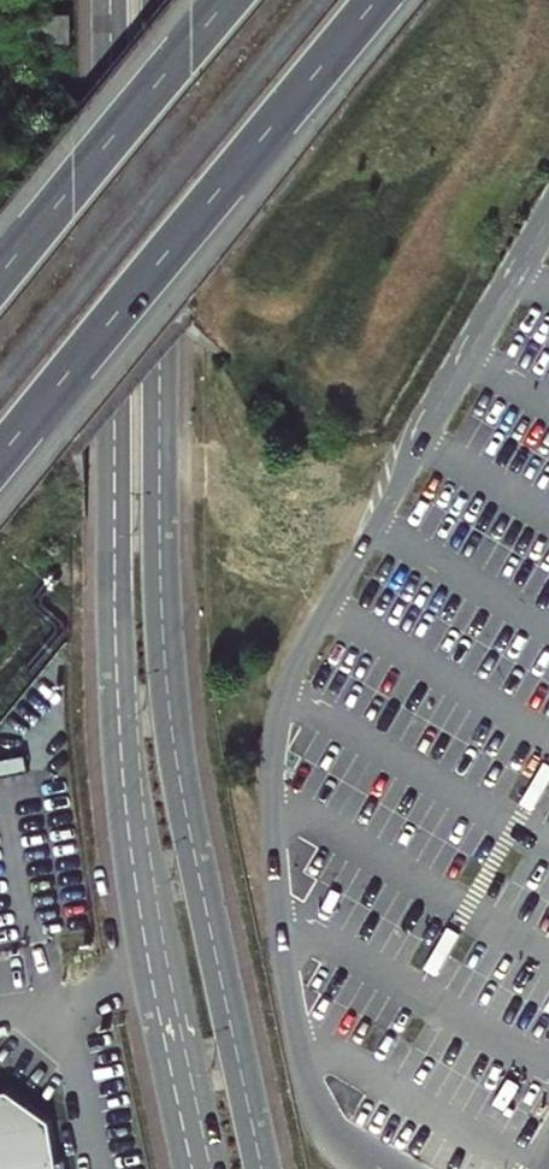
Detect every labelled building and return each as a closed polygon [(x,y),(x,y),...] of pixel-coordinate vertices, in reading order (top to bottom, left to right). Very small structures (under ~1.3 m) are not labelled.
[(0,1103),(0,1168),(40,1168),(43,1165),(38,1129),(0,1102),(0,1103)]
